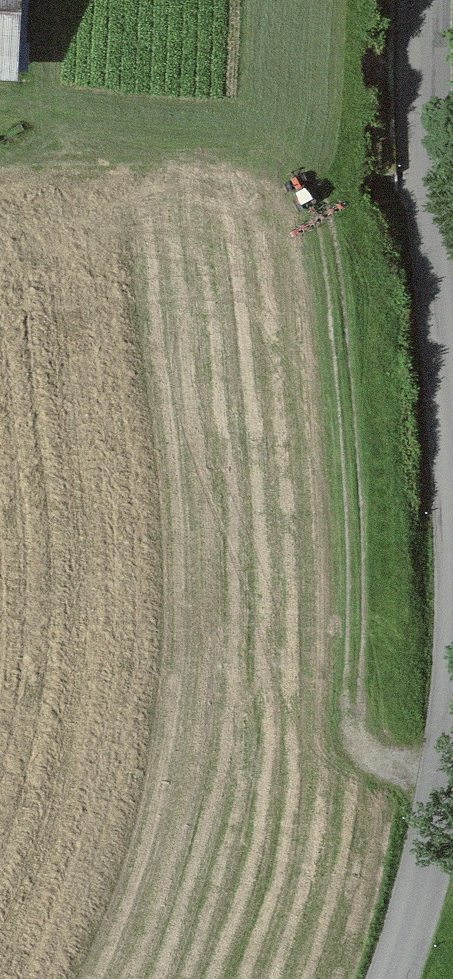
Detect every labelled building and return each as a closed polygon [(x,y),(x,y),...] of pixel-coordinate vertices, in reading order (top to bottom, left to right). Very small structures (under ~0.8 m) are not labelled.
[(34,84),(40,0),(0,0),(0,82),(34,84)]
